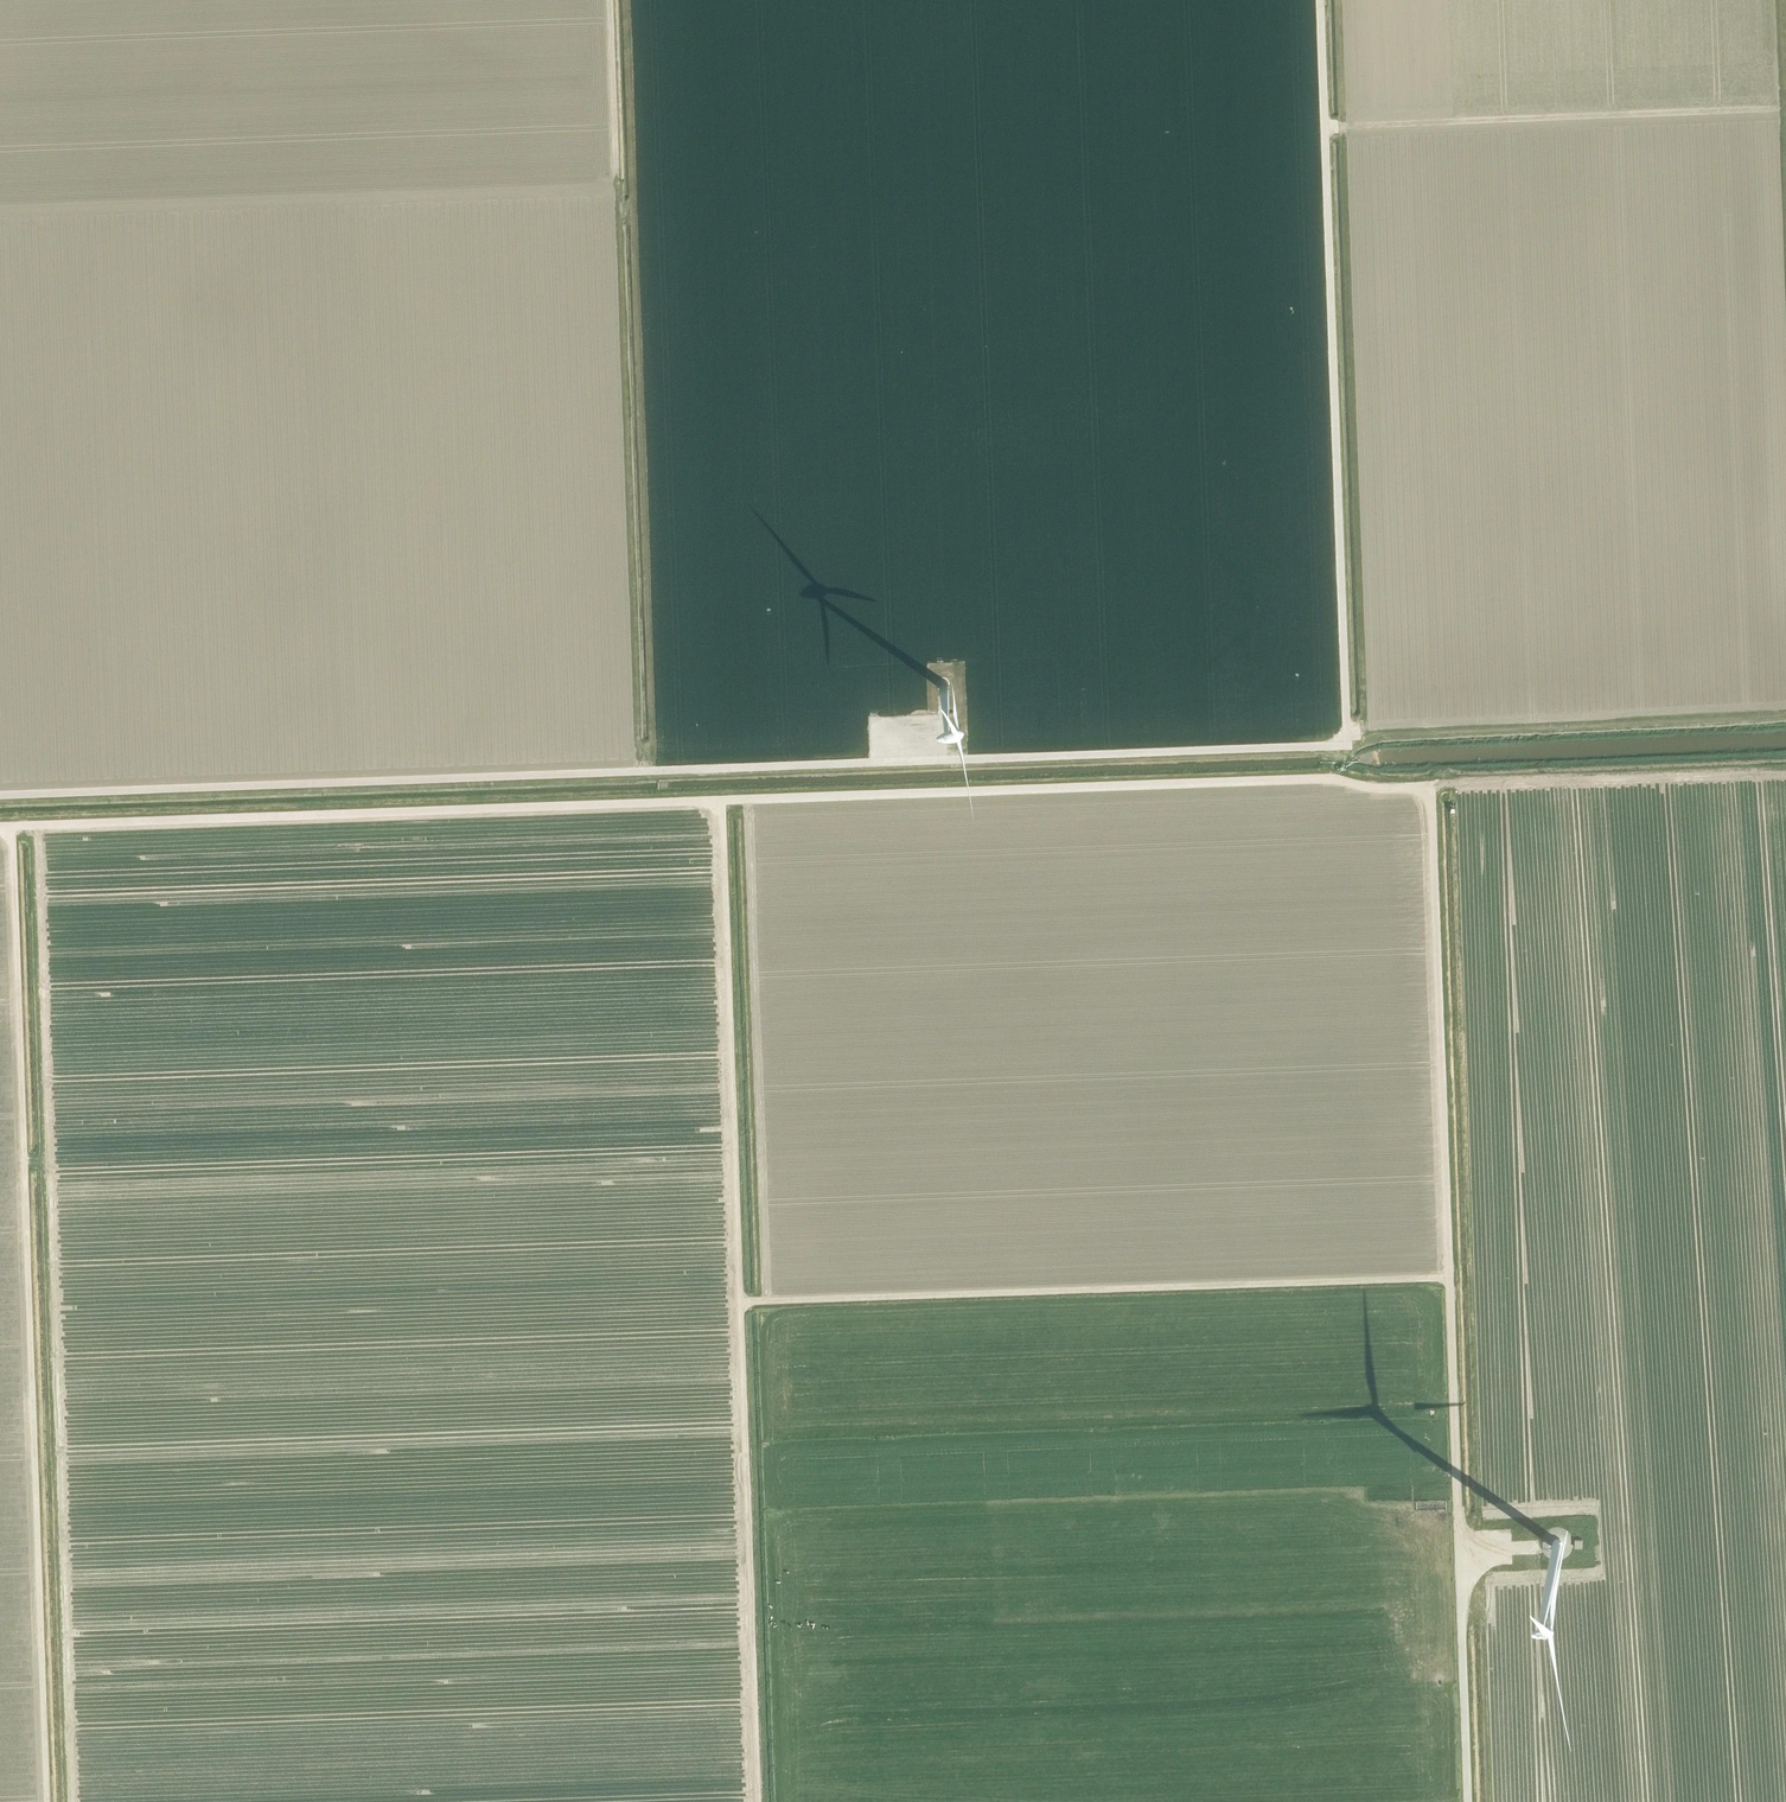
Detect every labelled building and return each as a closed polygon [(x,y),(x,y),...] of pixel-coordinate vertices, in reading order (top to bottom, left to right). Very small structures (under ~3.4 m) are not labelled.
[(949,685),(949,684),(949,683),(948,683),(948,682),(947,681),(946,680),(945,680),(944,680),(943,680),(942,680),(941,680),(941,681),(940,681),(940,682),(939,682),(939,683),(938,684),(938,685),(938,686),(939,687),(939,688),(940,688),(940,689),(941,689),(941,690),(942,690),(943,690),(944,690),(945,690),(946,690),(947,689),(948,688),(948,687),(949,687),(949,686),(949,685)]
